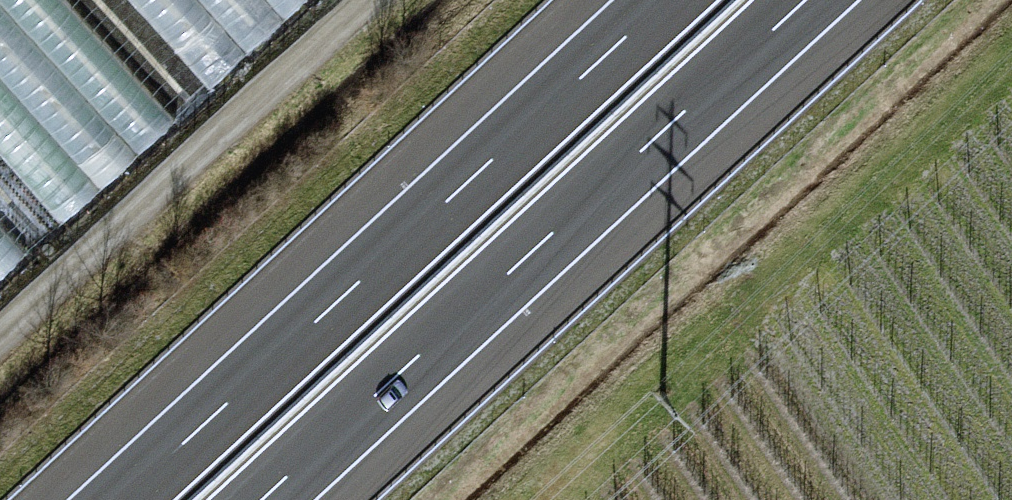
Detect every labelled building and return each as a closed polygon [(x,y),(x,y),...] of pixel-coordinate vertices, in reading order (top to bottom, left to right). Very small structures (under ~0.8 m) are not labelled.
[(84,37),(4,47),(0,65),(0,80),(70,97),(74,82),(127,141),(284,0),(0,0),(0,17),(84,37)] [(67,198),(0,207),(0,258),(67,198)]
